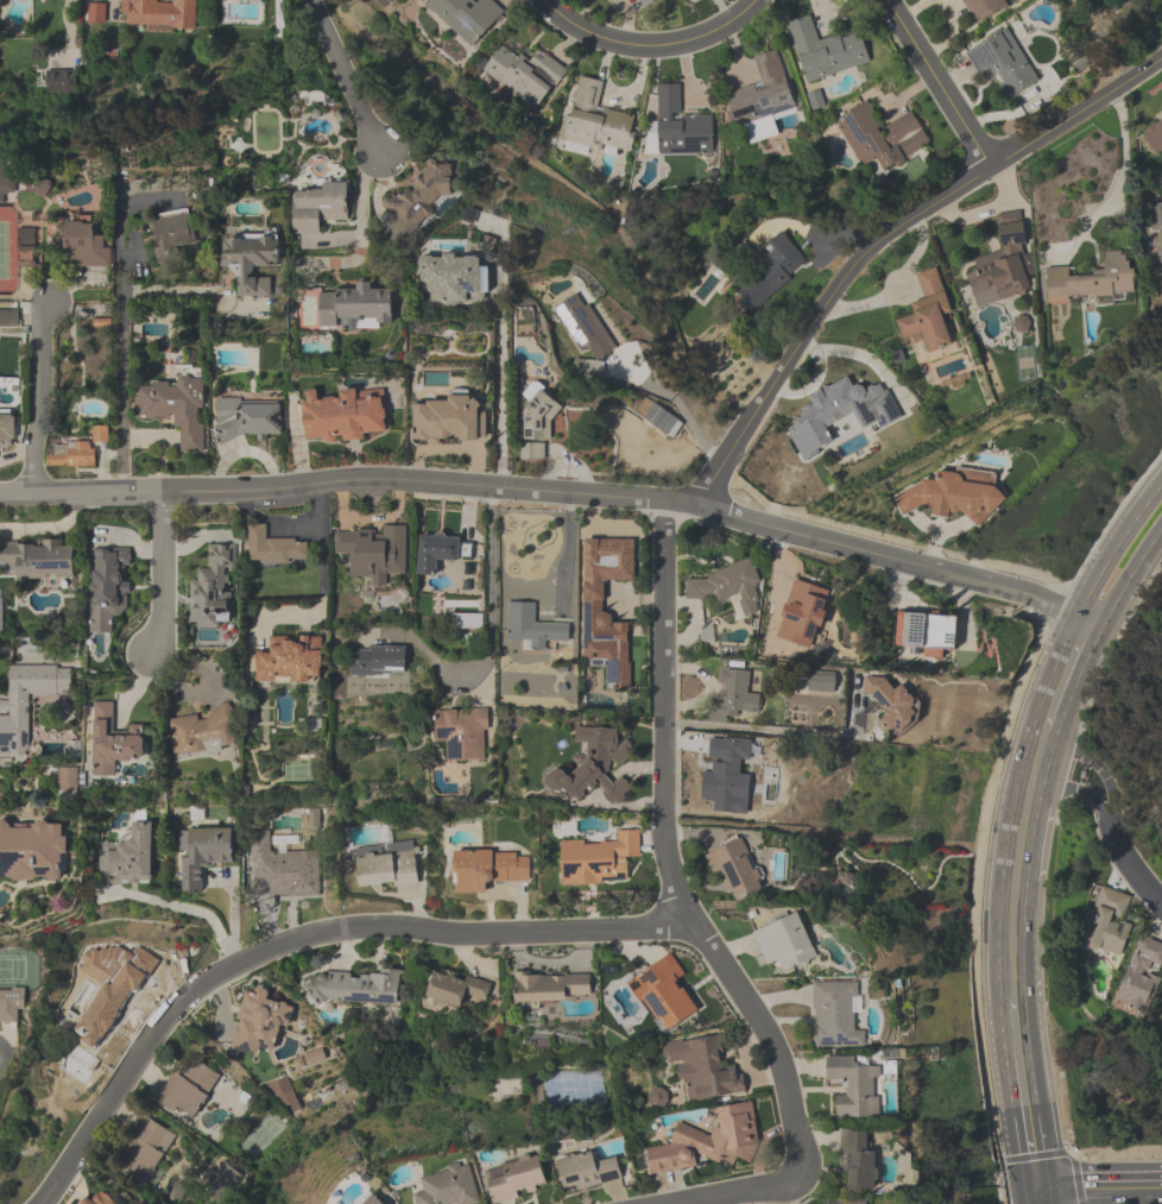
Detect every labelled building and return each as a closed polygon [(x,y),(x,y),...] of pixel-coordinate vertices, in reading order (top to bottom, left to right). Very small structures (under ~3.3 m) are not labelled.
[(196,0),(121,0),(121,24),(141,25),(141,32),(195,33),(196,0)] [(471,49),(505,13),(491,0),(480,0),(476,5),(471,0),(430,0),(424,6),(471,49)] [(978,26),(1009,7),(1005,0),(962,0),(978,26)] [(105,23),(105,4),(87,4),(87,23),(105,23)] [(806,85),(871,64),(859,29),(818,42),(810,15),(787,23),(806,85)] [(1009,100),(1038,84),(1008,30),(964,54),(977,79),(993,71),(1009,100)] [(539,113),(568,70),(538,50),(529,62),(501,43),(481,74),(539,113)] [(752,57),(760,84),(723,94),(733,127),(743,124),(750,145),(783,136),(778,120),(797,115),(779,49),(752,57)] [(45,71),(45,95),(75,95),(75,71),(45,71)] [(598,109),(603,81),(576,76),(563,142),(632,155),(639,117),(598,109)] [(657,155),(713,155),(713,116),(680,116),(680,84),(657,84),(657,155)] [(834,119),(861,169),(877,161),(882,172),(931,146),(913,112),(881,129),(867,101),(834,119)] [(1140,133),(1155,157),(1161,152),(1161,118),(1140,133)] [(455,171),(426,157),(404,202),(390,195),(383,210),(395,216),(384,238),(408,250),(435,192),(443,196),(455,171)] [(4,193),(14,193),(14,179),(3,179),(3,159),(0,159),(0,204),(4,204),(4,193)] [(347,223),(347,184),(322,184),(322,193),(293,192),(293,237),(318,237),(318,223),(347,223)] [(1153,204),(1156,264),(1161,264),(1161,204),(1153,204)] [(1022,211),(997,214),(1001,254),(974,257),(976,273),(969,274),(973,304),(1032,297),(1022,211)] [(168,260),(167,249),(195,245),(191,214),(149,220),(155,262),(168,260)] [(111,267),(111,242),(97,243),(97,221),(61,222),(62,259),(73,259),(73,267),(111,267)] [(731,295),(749,315),(809,264),(781,232),(759,252),(769,262),(731,295)] [(18,252),(33,252),(33,233),(18,233),(18,252)] [(278,269),(278,239),(221,239),(221,271),(238,271),(237,298),(270,298),(270,279),(254,279),(254,269),(278,269)] [(1046,269),(1047,302),(1133,299),(1132,251),(1103,252),(1104,274),(1069,275),(1069,268),(1046,269)] [(419,304),(481,303),(480,256),(418,257),(419,304)] [(915,274),(922,300),(910,303),(913,315),(896,320),(902,344),(923,339),(928,360),(960,352),(939,268),(915,274)] [(319,329),(393,329),(393,291),(319,291),(319,329)] [(585,363),(580,366),(590,383),(607,372),(599,359),(616,349),(580,294),(552,312),(585,363)] [(0,311),(0,329),(18,329),(18,311),(0,311)] [(178,419),(178,453),(203,454),(204,377),(178,377),(178,384),(138,383),(137,418),(178,419)] [(813,452),(839,441),(833,425),(851,417),(858,432),(876,424),(879,430),(900,421),(883,380),(854,392),(848,377),(809,394),(814,406),(796,413),(813,452)] [(525,441),(554,441),(554,403),(544,403),(544,384),(525,384),(525,441)] [(384,390),(322,393),(322,391),(302,392),(304,442),(386,439),(384,390)] [(216,399),(216,439),(281,439),(281,399),(216,399)] [(412,402),(413,443),(483,442),(482,401),(412,402)] [(683,423),(653,403),(642,419),(672,439),(683,423)] [(15,411),(0,411),(0,459),(3,459),(3,446),(15,446),(15,411)] [(47,441),(47,468),(95,468),(95,441),(47,441)] [(541,448),(525,448),(525,459),(541,459),(541,448)] [(993,521),(997,489),(993,488),(995,475),(936,468),(935,481),(920,479),(918,493),(898,491),(896,509),(930,513),(929,516),(949,518),(949,516),(993,521)] [(248,564),(307,565),(307,540),(268,539),(268,525),(248,525),(248,564)] [(406,576),(406,527),(382,527),(382,534),(335,533),(335,556),(350,557),(350,576),(406,576)] [(459,535),(418,533),(416,575),(436,576),(437,560),(471,561),(472,544),(459,543),(459,535)] [(73,577),(73,548),(63,548),(63,543),(0,543),(0,577),(73,577)] [(191,627),(228,628),(229,575),(238,575),(239,545),(209,545),(209,569),(198,569),(198,581),(191,580),(191,627)] [(114,635),(114,616),(129,616),(130,551),(92,550),(90,634),(114,635)] [(737,620),(742,620),(758,615),(756,570),(752,558),(692,578),(684,579),(685,601),(730,600),(737,620)] [(630,689),(629,624),(605,624),(605,581),(634,581),(634,561),(583,562),(585,667),(607,666),(607,689),(630,689)] [(781,576),(784,646),(810,645),(808,575),(781,576)] [(534,625),(535,604),(507,604),(507,642),(523,642),(523,652),(556,652),(556,643),(569,643),(569,625),(534,625)] [(957,616),(898,613),(896,647),(923,649),(923,654),(954,656),(957,616)] [(482,629),(482,615),(455,615),(455,629),(482,629)] [(255,653),(256,684),(321,683),(321,638),(270,639),(270,653),(255,653)] [(350,650),(350,677),(404,677),(404,650),(350,650)] [(71,666),(8,666),(8,701),(0,701),(0,756),(29,756),(29,695),(71,695),(71,666)] [(709,723),(732,724),(732,712),(760,713),(760,695),(749,695),(750,669),(722,668),(721,701),(709,701),(709,723)] [(921,700),(870,676),(861,696),(887,708),(879,726),(903,737),(921,700)] [(93,703),(93,779),(115,779),(115,763),(143,763),(143,733),(112,733),(113,703),(93,703)] [(237,749),(232,711),(168,721),(173,759),(237,749)] [(485,711),(434,712),(435,744),(448,744),(448,763),(486,762),(485,711)] [(581,802),(597,787),(614,805),(621,805),(630,787),(620,775),(610,784),(610,764),(623,764),(631,756),(631,742),(618,742),(619,733),(614,728),(576,728),(576,740),(587,745),(586,760),(570,775),(557,769),(552,769),(545,783),(555,793),(563,793),(581,802)] [(722,773),(702,773),(701,799),(738,801),(739,761),(752,761),(753,740),(723,739),(722,773)] [(154,822),(132,822),(131,843),(100,842),(100,886),(153,887),(154,822)] [(65,882),(65,827),(0,827),(0,882),(65,882)] [(179,892),(203,892),(203,864),(233,864),(233,830),(179,831),(179,892)] [(561,886),(628,885),(627,857),(640,857),(639,830),(615,830),(615,843),(561,844),(561,886)] [(320,897),(319,851),(299,852),(299,836),(250,836),(251,897),(320,897)] [(704,852),(714,877),(723,874),(733,900),(764,888),(744,837),(704,852)] [(358,891),(418,886),(415,843),(354,848),(358,891)] [(529,882),(529,851),(453,851),(453,894),(490,894),(490,882),(529,882)] [(1130,894),(1101,888),(1089,950),(1124,957),(1130,924),(1124,923),(1130,894)] [(752,930),(766,967),(778,962),(783,973),(818,959),(800,912),(752,930)] [(1161,968),(1161,944),(1139,937),(1117,1003),(1148,1013),(1159,980),(1149,976),(1153,965),(1161,968)] [(664,1033),(698,1011),(678,980),(685,975),(671,953),(629,979),(664,1033)] [(103,982),(73,1032),(98,1047),(144,972),(125,961),(110,987),(103,982)] [(491,983),(434,967),(424,1001),(461,1011),(464,1000),(485,1006),(491,983)] [(400,1006),(401,974),(311,972),(310,1003),(400,1006)] [(514,974),(514,1006),(591,1006),(591,974),(514,974)] [(812,1048),(865,1047),(864,1031),(855,1031),(855,1017),(863,1016),(862,981),(812,981),(812,1048)] [(272,1051),(279,1027),(288,1030),(295,1007),(268,999),(269,993),(247,987),(230,1049),(257,1057),(260,1047),(272,1051)] [(25,990),(0,990),(0,1023),(20,1023),(20,1012),(25,1012),(25,990)] [(719,1034),(662,1043),(665,1063),(679,1061),(686,1103),(746,1093),(742,1067),(725,1070),(719,1034)] [(159,1102),(193,1123),(222,1076),(188,1055),(159,1102)] [(861,1056),(826,1056),(826,1082),(837,1082),(837,1118),(880,1118),(880,1067),(861,1067),(861,1056)] [(282,1115),(299,1110),(289,1077),(272,1082),(282,1115)] [(662,1090),(649,1095),(654,1107),(667,1102),(662,1090)] [(646,1150),(650,1176),(694,1170),(698,1157),(724,1165),(752,1161),(758,1141),(752,1102),(716,1107),(718,1119),(713,1135),(678,1124),(671,1147),(646,1150)] [(144,1116),(112,1169),(145,1189),(177,1136),(144,1116)] [(840,1191),(876,1191),(876,1152),(867,1152),(867,1130),(840,1130),(840,1191)] [(618,1157),(597,1162),(595,1150),(556,1158),(563,1193),(623,1180),(618,1157)] [(482,1169),(490,1203),(492,1203),(548,1190),(539,1154),(482,1169)] [(424,1190),(412,1193),(415,1203),(467,1203),(480,1201),(471,1162),(420,1173),(424,1190)] [(100,1191),(93,1201),(86,1196),(80,1203),(118,1203),(100,1191)] [(373,1192),(361,1203),(384,1203),(373,1192)]
